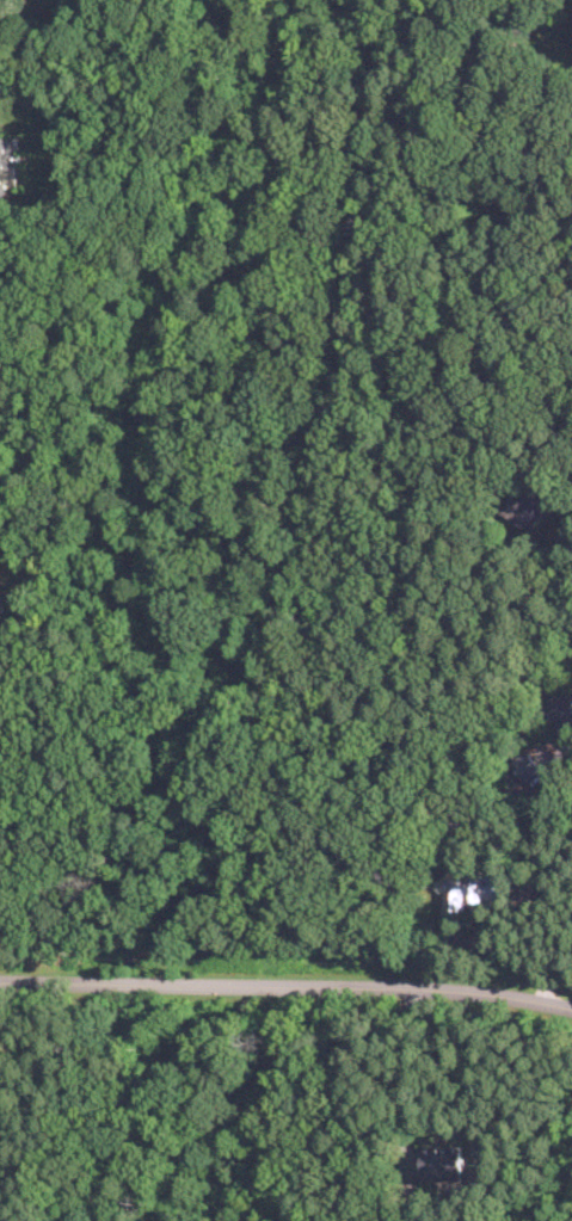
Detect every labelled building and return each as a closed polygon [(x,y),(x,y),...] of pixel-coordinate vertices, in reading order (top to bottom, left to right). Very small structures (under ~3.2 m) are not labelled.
[(8,193),(7,168),(19,168),(18,132),(0,134),(0,194),(8,193)] [(11,310),(0,300),(0,321),(11,310)] [(509,492),(503,518),(539,526),(546,491),(527,486),(524,495),(509,492)] [(500,900),(503,875),(448,870),(445,912),(466,913),(467,898),(500,900)] [(465,1180),(462,1147),(425,1148),(426,1182),(465,1180)]
